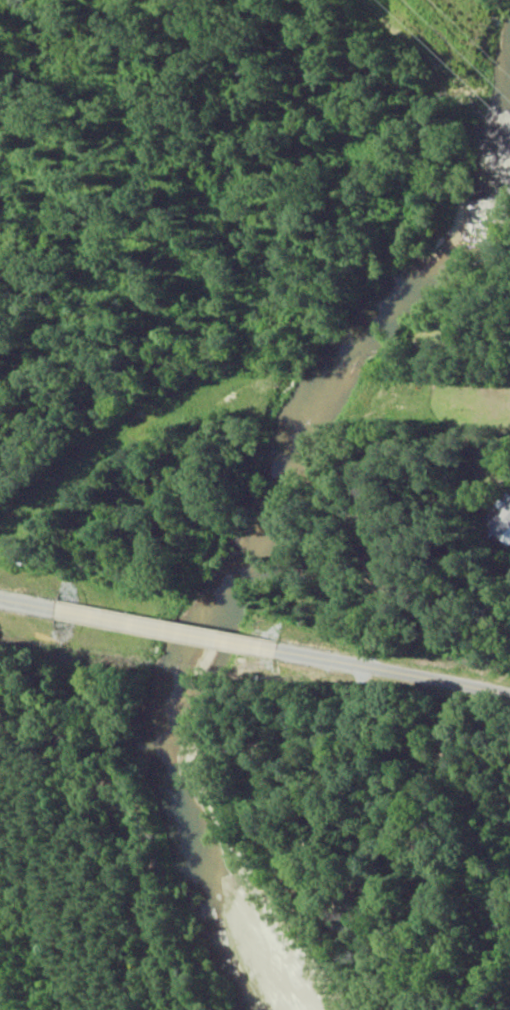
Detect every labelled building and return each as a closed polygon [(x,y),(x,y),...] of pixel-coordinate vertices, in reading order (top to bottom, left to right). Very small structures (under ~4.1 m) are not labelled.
[(495,522),(509,537),(509,506),(495,522)]
